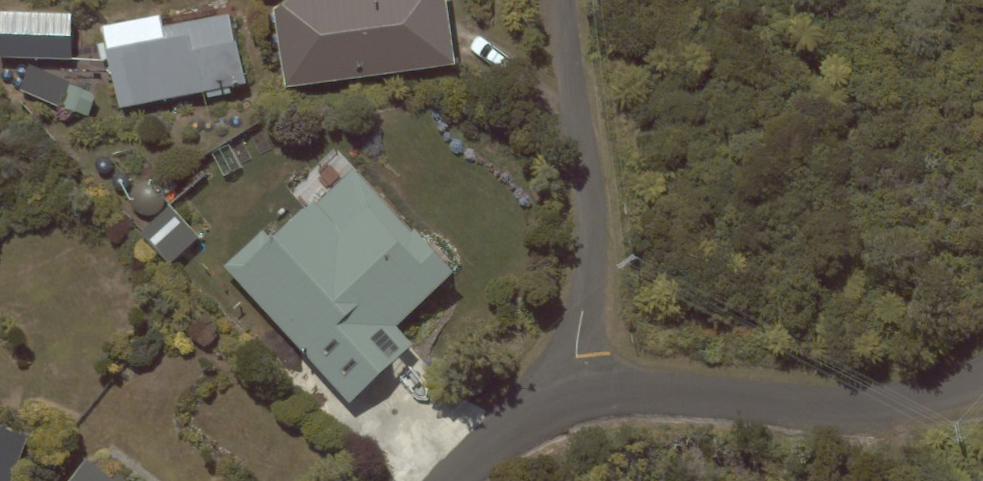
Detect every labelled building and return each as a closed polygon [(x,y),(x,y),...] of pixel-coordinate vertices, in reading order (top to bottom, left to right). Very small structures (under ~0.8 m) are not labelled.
[(274,10),(285,89),(455,65),(446,0),(288,0),(274,10)] [(0,13),(0,59),(71,59),(71,14),(0,13)] [(160,16),(103,27),(120,108),(244,82),(230,13),(162,27),(160,16)] [(395,326),(453,273),(353,164),(272,239),(263,229),(224,265),(350,402),(412,344),(395,326)] [(169,263),(199,236),(170,204),(140,231),(169,263)] [(21,439),(0,432),(0,480),(6,480),(21,439)] [(71,480),(108,480),(85,463),(71,480)]
